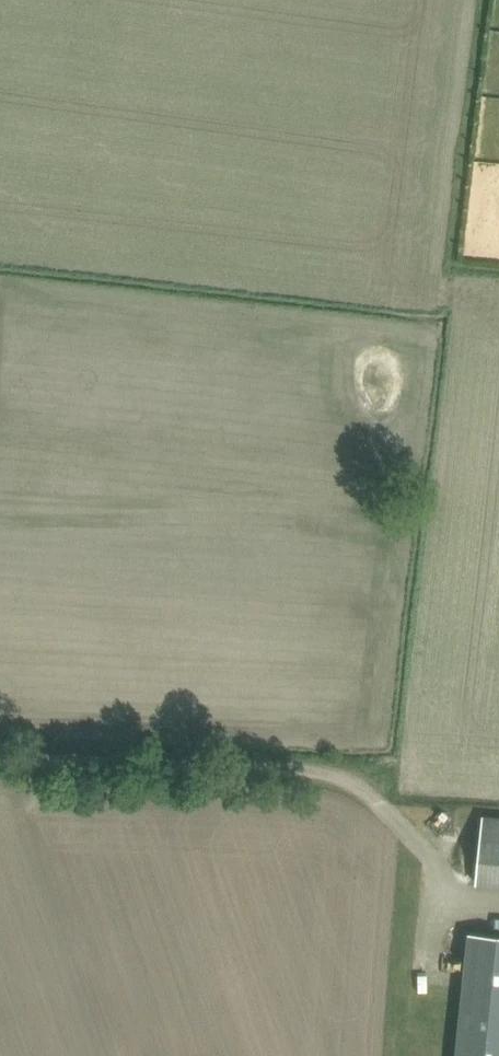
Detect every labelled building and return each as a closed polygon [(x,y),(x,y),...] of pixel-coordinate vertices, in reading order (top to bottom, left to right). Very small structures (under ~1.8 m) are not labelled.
[(498,885),(498,820),(482,818),(475,882),(498,885)] [(470,933),(465,987),(458,1055),(498,1055),(498,935),(470,933)]
